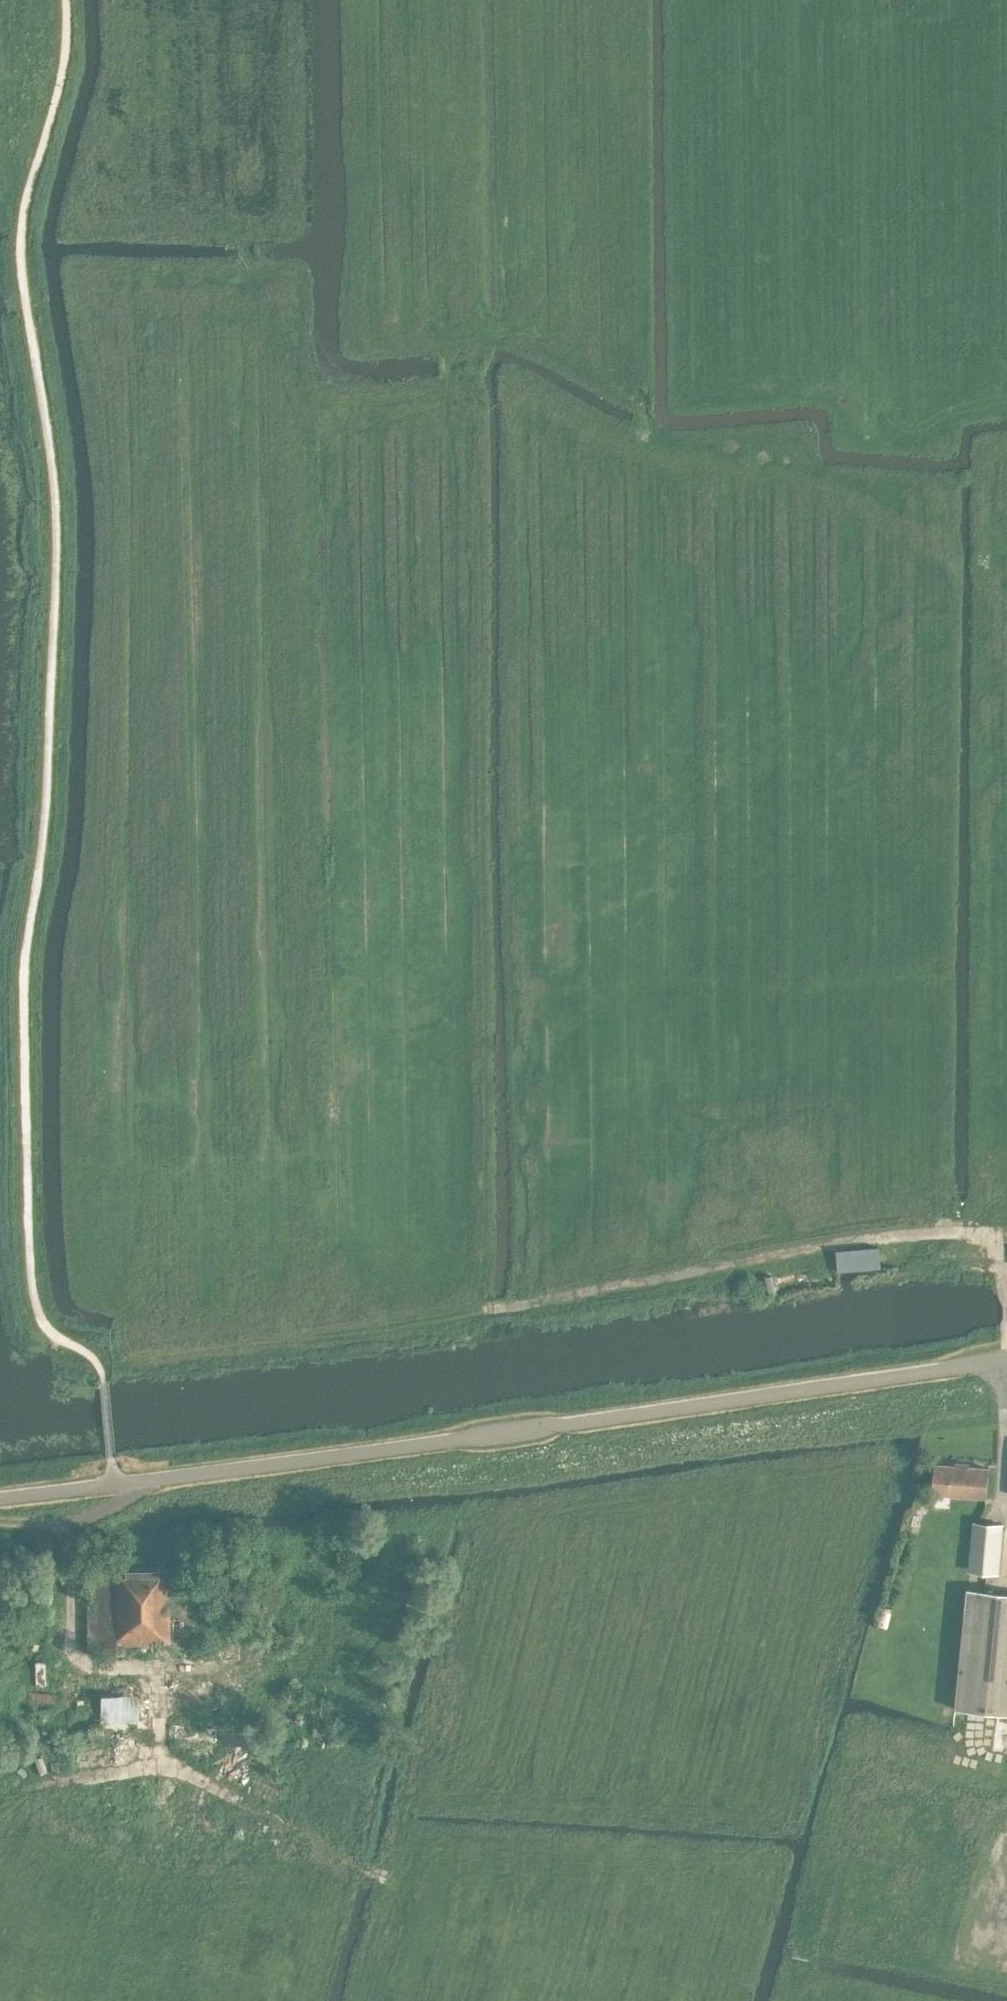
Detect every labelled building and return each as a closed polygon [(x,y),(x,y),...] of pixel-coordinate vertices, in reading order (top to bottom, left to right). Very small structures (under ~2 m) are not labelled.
[(835,1250),(837,1270),(878,1267),(877,1246),(835,1250)] [(934,1463),(933,1494),(986,1497),(988,1467),(934,1463)] [(1002,1524),(973,1521),(968,1568),(996,1571),(1002,1524)] [(87,1579),(87,1652),(125,1654),(125,1644),(180,1642),(180,1618),(170,1618),(168,1566),(102,1568),(103,1580),(87,1579)] [(967,1588),(956,1708),(1006,1713),(1006,1592),(967,1588)] [(100,1722),(102,1722),(136,1722),(136,1730),(152,1729),(153,1716),(147,1716),(137,1694),(101,1694),(100,1722)]
